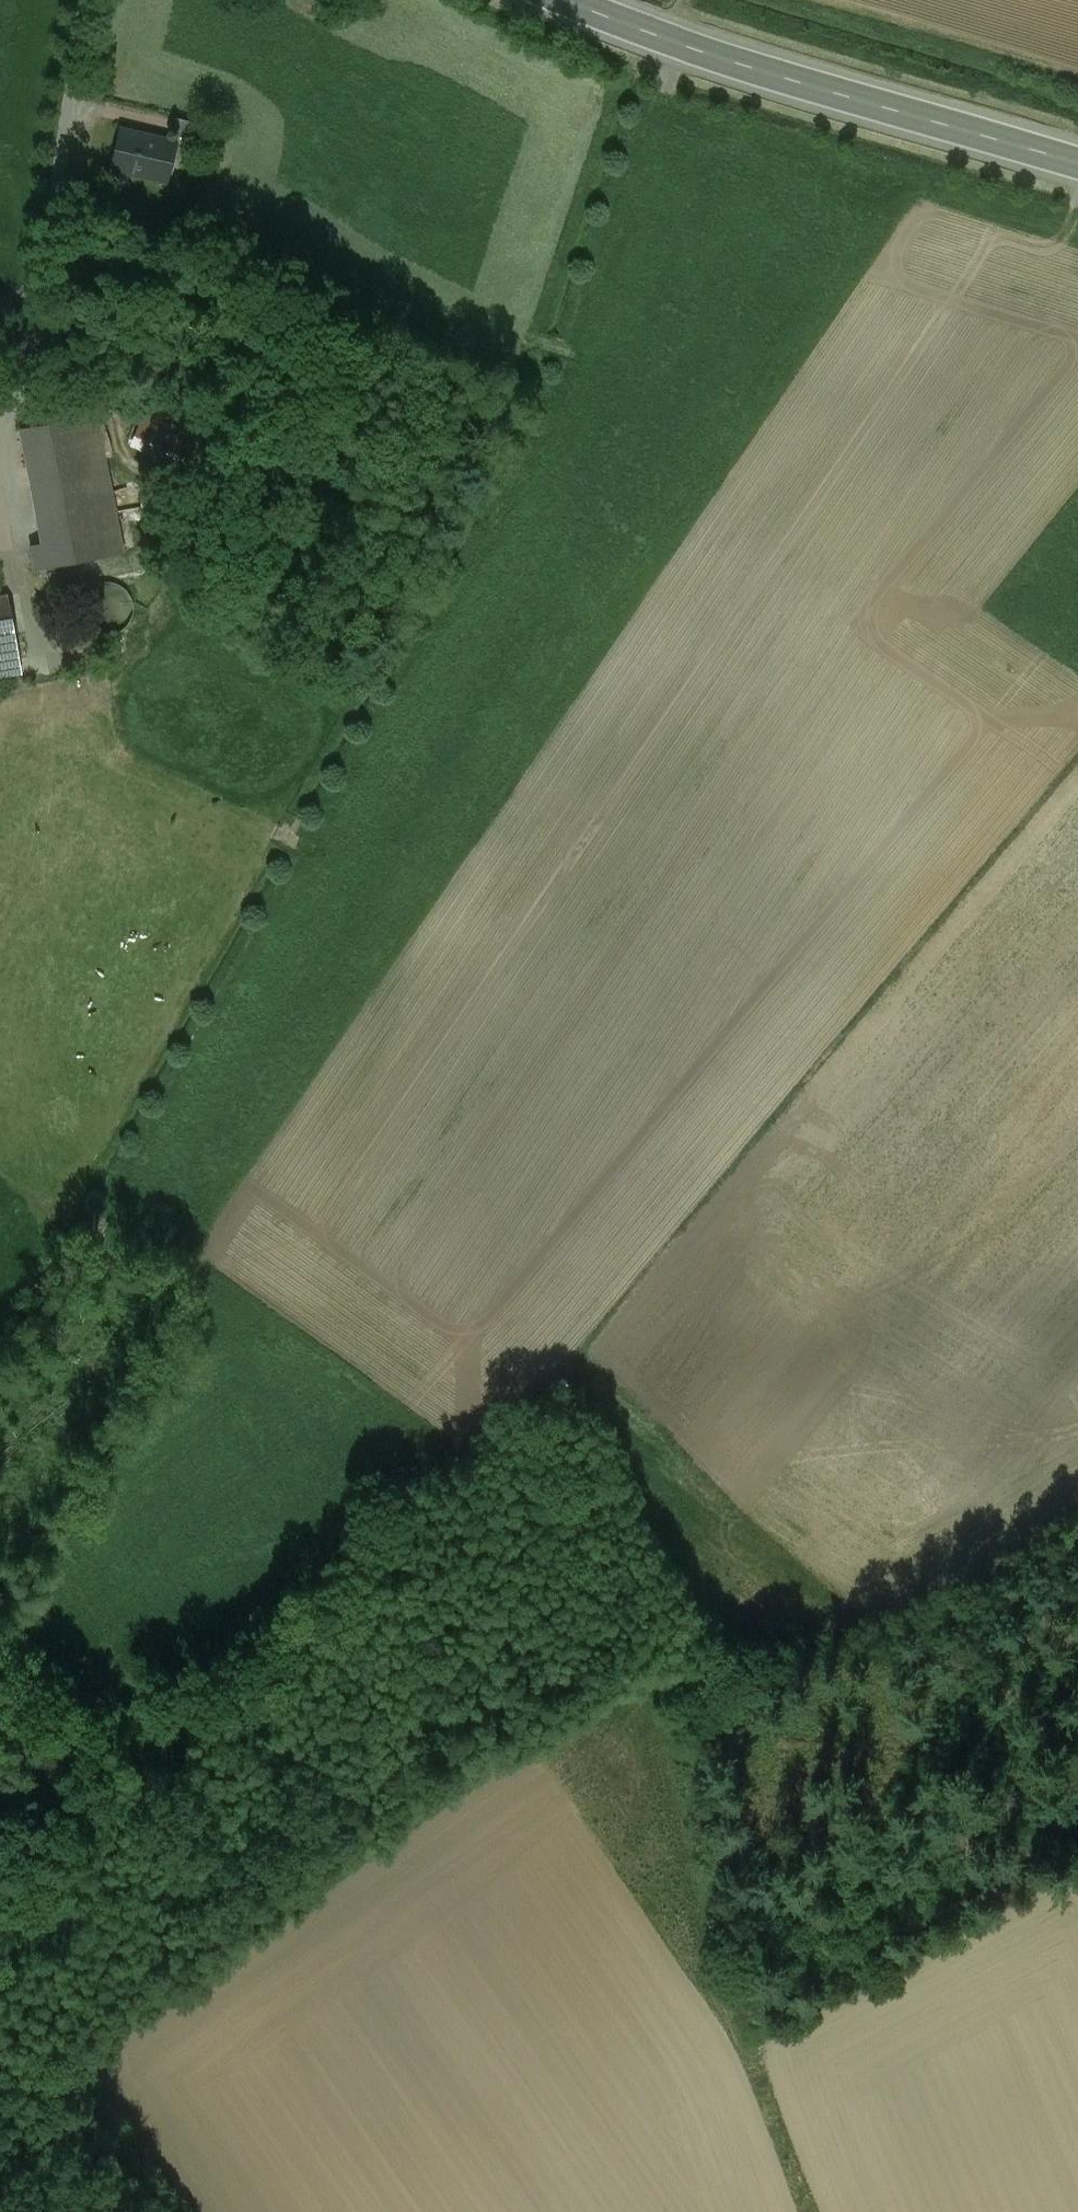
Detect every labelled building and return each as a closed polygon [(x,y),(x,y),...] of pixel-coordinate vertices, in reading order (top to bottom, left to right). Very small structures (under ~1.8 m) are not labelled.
[(207,126),(177,119),(172,136),(203,143),(207,126)] [(176,143),(119,130),(110,169),(167,182),(176,143)] [(196,431),(144,411),(131,445),(182,465),(196,431)] [(96,414),(20,429),(43,544),(30,546),(34,570),(123,553),(96,414)] [(112,581),(108,581),(103,582),(98,584),(94,586),(92,588),(90,590),(87,593),(85,598),(84,601),(84,603),(84,611),(85,616),(86,618),(88,623),(90,626),(93,629),(97,631),(101,633),(107,634),(110,634),(114,634),(117,633),(120,632),(123,630),(126,628),(128,626),(130,622),(132,618),(133,616),(133,613),(134,610),(133,603),(133,601),(132,597),(130,593),(126,589),(123,586),(119,583),(116,582),(112,581)] [(0,597),(0,656),(17,653),(6,596),(0,597)]
